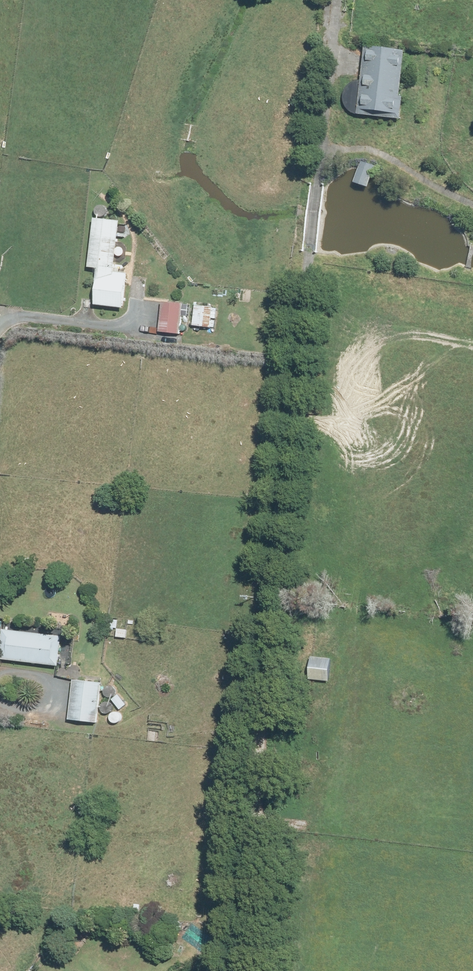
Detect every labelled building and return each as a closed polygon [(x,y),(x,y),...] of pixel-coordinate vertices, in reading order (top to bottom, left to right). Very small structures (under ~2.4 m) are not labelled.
[(406,53),(366,49),(359,112),(399,117),(406,53)] [(376,162),(360,158),(354,179),(369,184),(376,162)] [(121,217),(94,214),(89,265),(98,266),(94,302),(125,304),(129,269),(116,268),(121,217)] [(183,300),(160,298),(157,328),(179,331),(183,300)] [(212,302),(194,300),(192,321),(210,323),(212,302)] [(116,613),(104,612),(104,624),(115,625),(116,613)] [(124,634),(125,625),(117,625),(116,633),(124,634)] [(3,628),(0,656),(0,659),(59,665),(62,634),(3,628)] [(329,657),(310,654),(307,676),(326,679),(329,657)] [(102,678),(73,675),(68,718),(97,721),(102,678)]
